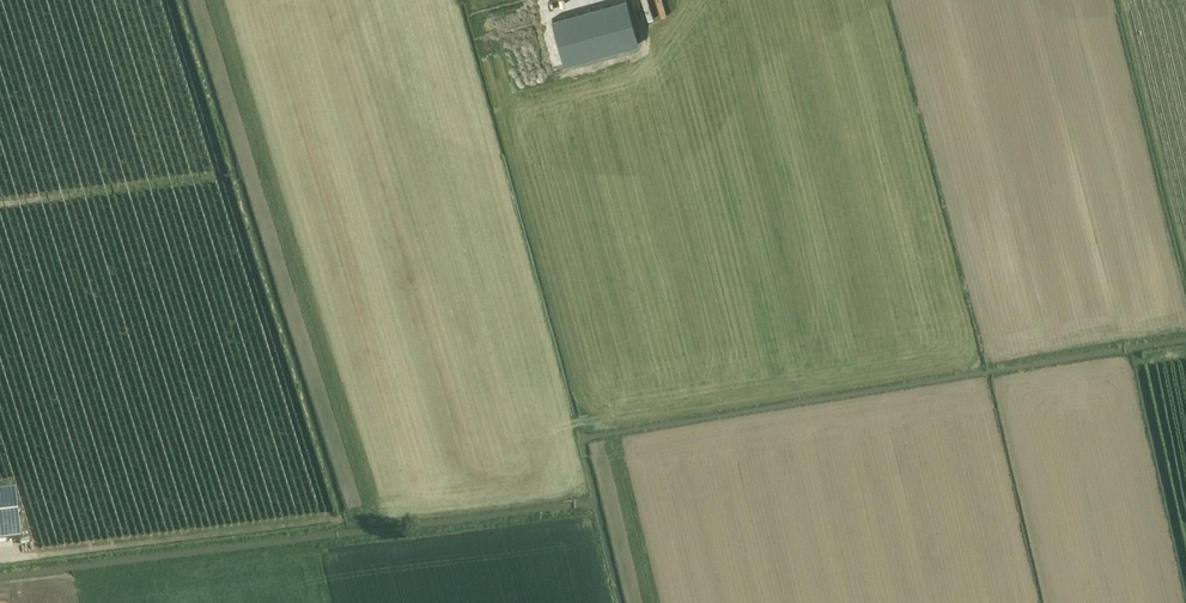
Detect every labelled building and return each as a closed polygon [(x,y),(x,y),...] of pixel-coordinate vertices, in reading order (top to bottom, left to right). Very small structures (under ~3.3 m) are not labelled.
[(21,540),(15,491),(0,493),(0,543),(21,540)]
